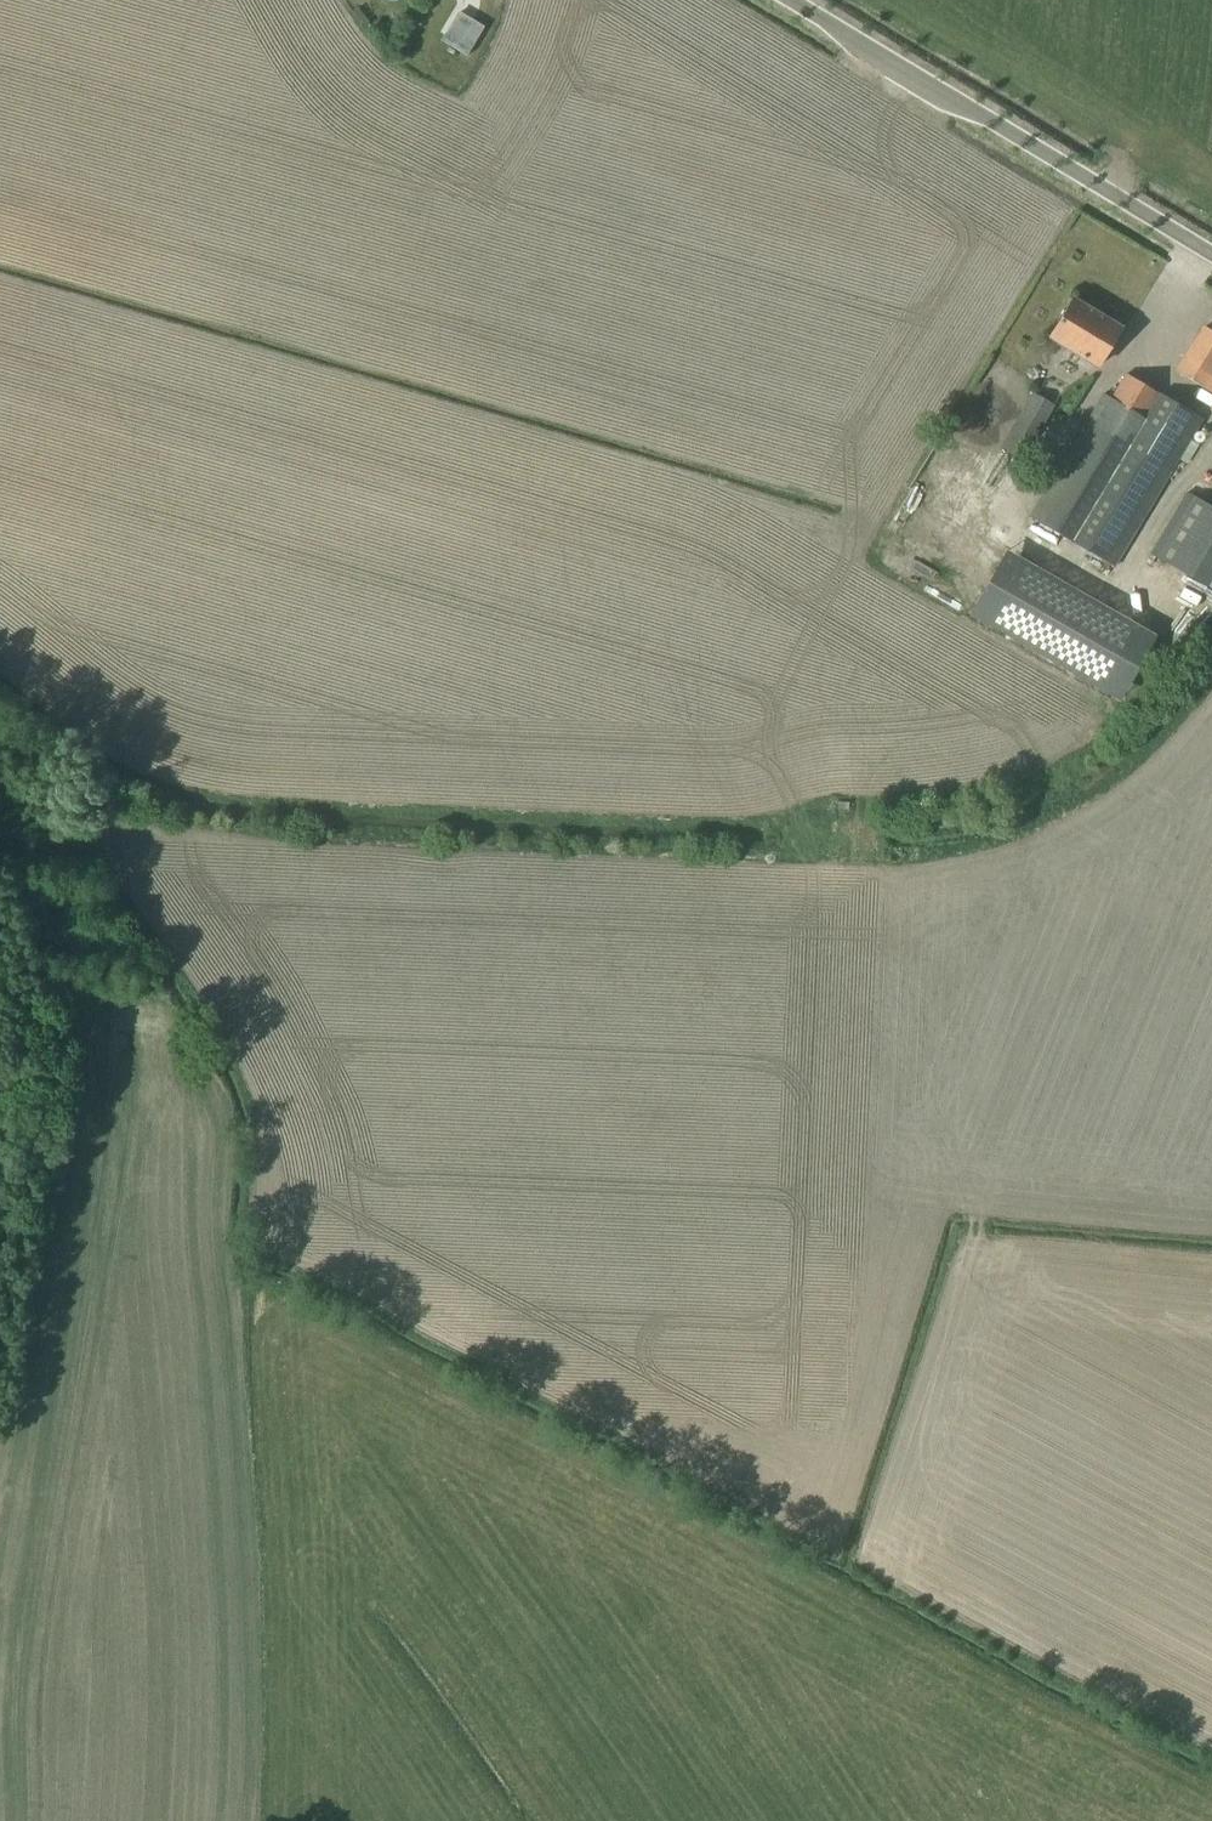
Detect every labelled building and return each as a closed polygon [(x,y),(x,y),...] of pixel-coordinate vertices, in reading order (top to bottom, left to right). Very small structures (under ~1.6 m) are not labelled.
[(442,41),(468,56),(484,29),(458,14),(442,41)] [(1050,339),(1099,368),(1122,329),(1073,300),(1050,339)] [(1211,394),(1211,332),(1204,327),(1175,372),(1211,394)] [(1030,518),(1115,569),(1203,422),(1125,376),(1095,426),(1088,422),(1030,518)] [(1033,393),(1010,432),(1001,448),(1025,462),(1056,407),(1033,393)] [(1187,494),(1150,554),(1204,588),(1211,575),(1211,509),(1187,494)] [(1160,636),(1012,547),(974,609),(1122,698),(1160,636)]
